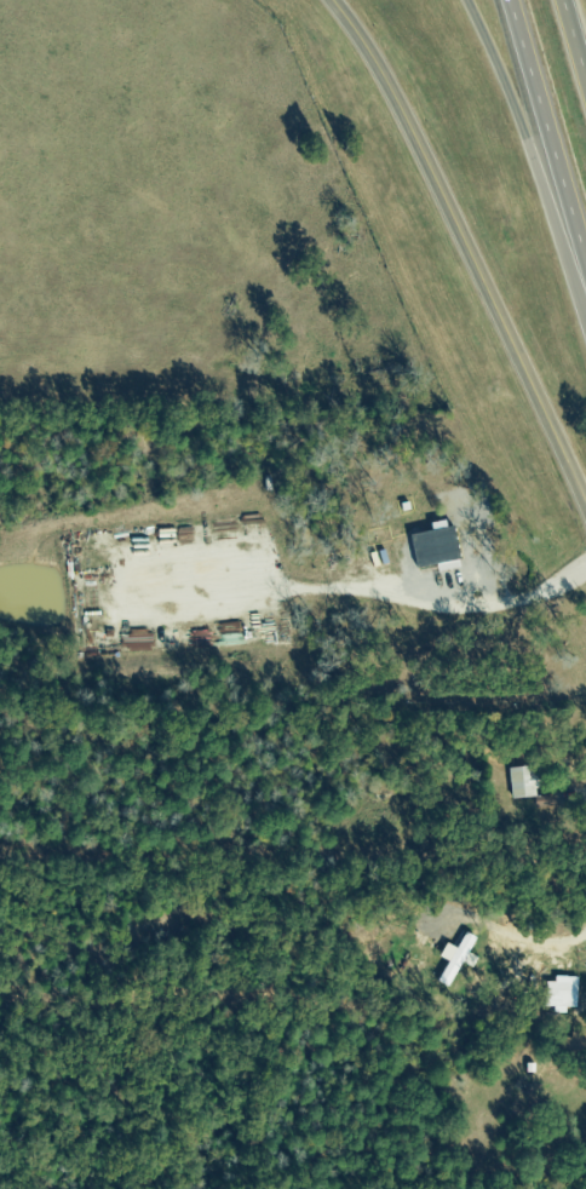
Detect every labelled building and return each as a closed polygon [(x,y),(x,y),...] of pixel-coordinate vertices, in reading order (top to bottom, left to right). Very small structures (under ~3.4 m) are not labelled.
[(415,570),(459,560),(452,528),(444,529),(442,522),(427,525),(429,532),(408,537),(415,570)] [(533,799),(532,768),(508,769),(509,800),(533,799)] [(577,979),(553,978),(553,984),(544,984),(544,1012),(565,1013),(565,1008),(576,1008),(577,979)]
